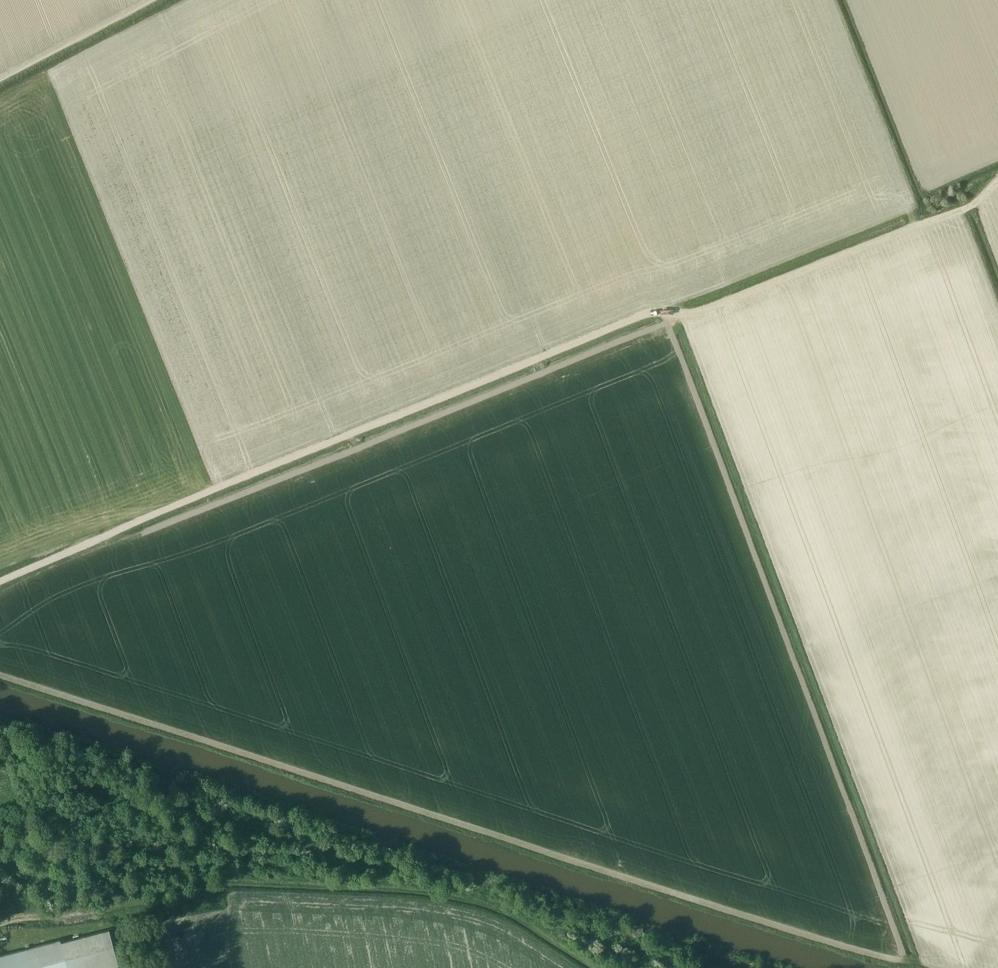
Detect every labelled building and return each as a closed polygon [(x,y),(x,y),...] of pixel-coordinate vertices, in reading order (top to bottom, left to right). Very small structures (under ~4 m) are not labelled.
[(118,965),(109,929),(60,942),(60,939),(25,948),(0,955),(0,967),(107,967),(118,965)]
